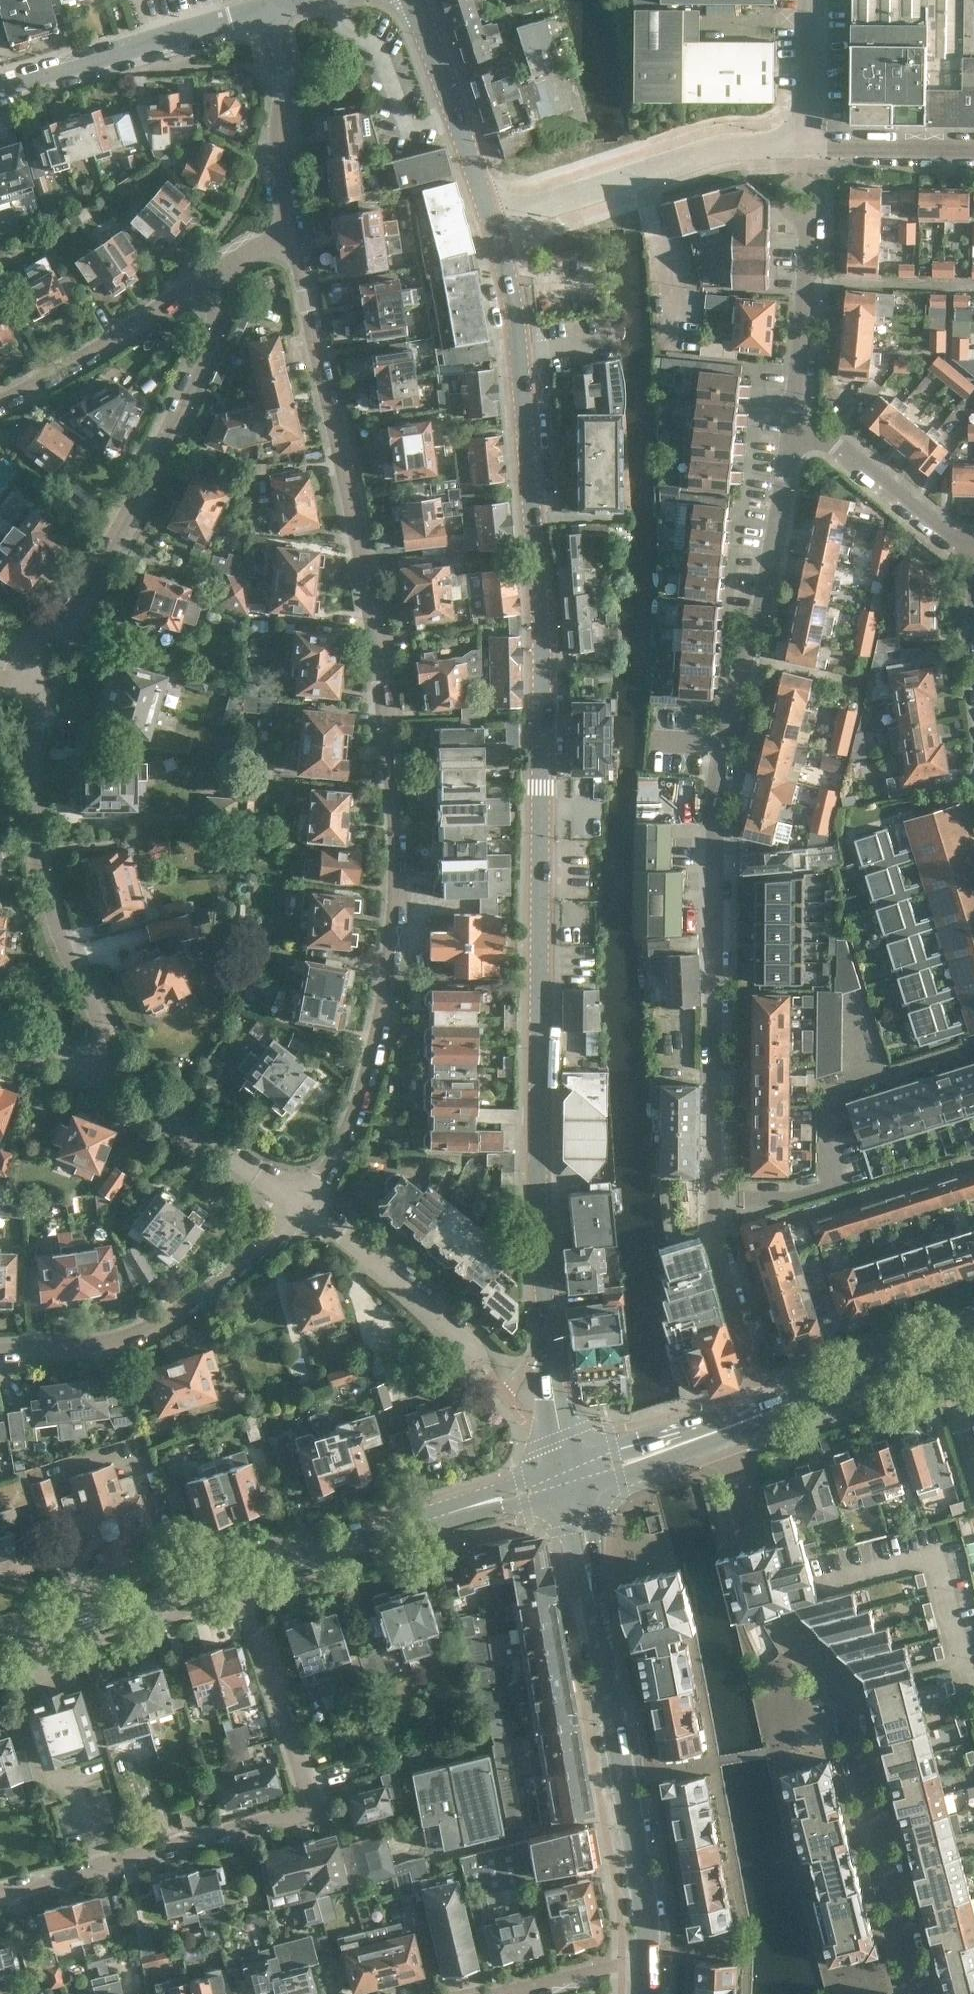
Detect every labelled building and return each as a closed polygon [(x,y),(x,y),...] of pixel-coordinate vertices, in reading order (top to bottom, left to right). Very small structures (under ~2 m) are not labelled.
[(27,48),(29,43),(28,39),(57,31),(48,0),(0,0),(0,13),(9,45),(12,44),(13,48),(18,51),(27,48)] [(478,18),(475,9),(487,6),(485,0),(467,0),(443,7),(449,27),(478,18)] [(946,56),(973,57),(973,0),(854,0),(854,23),(853,23),(853,44),(853,55),(901,56),(946,56)] [(520,25),(539,19),(536,9),(517,15),(520,25)] [(702,41),(702,9),(689,9),(688,9),(637,9),(636,102),(775,102),(776,41),(702,41)] [(481,26),(478,18),(449,27),(456,47),(496,34),(498,33),(495,23),(491,24),(491,23),(481,26)] [(524,54),(547,46),(553,44),(544,18),(539,19),(520,25),(516,26),(524,54)] [(511,29),(501,33),(504,41),(514,38),(511,29)] [(462,67),(491,58),(488,49),(500,45),(496,34),(456,47),(462,67)] [(547,46),(524,54),(530,74),(559,65),(553,44),(547,46)] [(901,56),(853,55),(853,123),(900,123),(901,56)] [(901,56),(900,123),(926,124),(926,125),(945,125),(946,56),(901,56)] [(946,56),(945,125),(973,126),(973,57),(946,56)] [(489,72),(487,68),(478,71),(479,75),(466,79),(472,100),(528,83),(528,82),(525,72),(498,81),(494,70),(489,72)] [(528,83),(472,100),(483,134),(495,130),(498,139),(502,150),(527,142),(528,144),(576,128),(577,132),(587,129),(568,70),(528,82),(528,83)] [(228,98),(228,93),(206,94),(207,114),(203,117),(198,120),(199,130),(210,135),(214,126),(233,135),(241,114),(237,111),(240,105),(235,98),(228,98)] [(168,124),(190,123),(189,103),(178,104),(177,94),(158,95),(158,105),(146,105),(148,126),(151,126),(152,132),(169,131),(168,124)] [(334,115),(327,116),(332,158),(362,155),(373,154),(368,111),(348,114),(348,107),(333,109),(334,115)] [(134,141),(126,112),(101,119),(99,111),(83,115),(94,152),(95,152),(97,158),(111,154),(109,148),(134,141)] [(94,152),(83,115),(81,116),(78,112),(69,115),(66,120),(57,123),(68,160),(94,152)] [(68,160),(57,123),(41,128),(43,136),(33,139),(37,152),(40,160),(42,167),(53,164),(55,171),(69,167),(67,160),(68,160)] [(155,159),(160,156),(172,149),(166,139),(150,145),(155,159)] [(203,142),(194,162),(188,160),(181,175),(188,178),(186,181),(205,189),(210,177),(219,181),(226,164),(217,160),(221,150),(203,142)] [(9,198),(10,201),(24,196),(23,193),(33,190),(19,143),(10,146),(6,144),(0,146),(0,165),(10,197),(9,198)] [(165,168),(168,166),(178,159),(172,149),(160,156),(155,159),(165,168)] [(126,169),(136,165),(133,154),(122,157),(126,169)] [(451,174),(445,154),(386,169),(392,190),(451,174)] [(362,155),(332,159),(326,159),(331,200),(363,196),(360,173),(365,172),(362,155)] [(2,203),(10,201),(9,198),(10,197),(0,165),(0,204),(2,203)] [(39,193),(49,190),(43,172),(33,175),(39,193)] [(124,179),(131,191),(142,183),(135,172),(124,179)] [(123,196),(131,191),(124,179),(116,185),(123,196)] [(179,181),(174,187),(167,181),(158,190),(159,191),(150,202),(186,234),(195,223),(188,217),(190,215),(182,209),(189,201),(183,195),(188,189),(179,181)] [(429,218),(412,222),(436,366),(488,356),(485,339),(489,339),(476,270),(472,270),(468,251),(473,250),(467,223),(466,224),(462,209),(463,206),(460,198),(458,196),(454,181),(422,190),(429,218)] [(703,286),(770,288),(771,200),(749,181),(663,203),(672,237),(690,233),(703,286)] [(89,183),(75,187),(79,200),(94,196),(89,183)] [(890,211),(891,205),(882,205),(883,188),(853,187),(852,209),(882,210),(890,211)] [(946,220),(946,189),(921,189),(921,220),(946,220)] [(946,189),(946,220),(971,220),(971,190),(946,189)] [(917,202),(917,190),(902,190),(901,202),(917,202)] [(358,199),(359,211),(338,214),(338,215),(331,216),(333,233),(338,233),(338,236),(337,237),(336,237),(335,238),(334,239),(336,248),(338,249),(340,249),(361,246),(360,235),(380,232),(381,235),(398,233),(396,219),(379,221),(376,197),(358,199)] [(186,234),(150,202),(139,213),(138,212),(130,221),(153,241),(160,233),(168,240),(169,238),(177,245),(186,234)] [(75,213),(82,224),(92,217),(85,206),(75,213)] [(34,229),(45,225),(39,208),(29,211),(34,229)] [(882,210),(852,209),(851,230),(881,231),(882,215),(890,215),(890,211),(882,210)] [(73,230),(82,224),(75,213),(66,218),(73,230)] [(900,232),(917,233),(917,222),(900,222),(900,232)] [(0,231),(0,242),(0,243),(1,243),(2,246),(14,242),(9,228),(0,231)] [(98,247),(125,286),(137,278),(132,271),(134,270),(128,261),(137,255),(120,230),(111,236),(112,237),(98,247)] [(889,253),(889,248),(880,248),(881,231),(851,230),(850,251),(880,253),(889,253)] [(361,246),(340,249),(341,255),(336,255),(338,271),(345,270),(346,271),(385,266),(384,253),(400,251),(398,238),(381,240),(381,235),(380,232),(360,235),(361,246)] [(917,244),(917,233),(900,232),(900,243),(917,244)] [(125,286),(98,247),(85,256),(84,254),(74,261),(92,287),(102,280),(107,288),(109,287),(114,294),(125,286)] [(889,258),(889,253),(880,253),(850,251),(849,273),(879,274),(880,258),(889,258)] [(915,264),(916,254),(908,253),(908,264),(900,263),(900,275),(915,276),(916,264),(915,264)] [(57,280),(56,277),(52,270),(51,271),(44,258),(36,263),(37,266),(27,271),(31,281),(32,281),(16,289),(30,317),(33,315),(35,319),(49,312),(47,307),(66,297),(77,290),(72,283),(68,274),(57,280)] [(944,276),(945,261),(934,261),(933,276),(944,276)] [(945,261),(944,276),(955,277),(956,261),(945,261)] [(425,302),(423,288),(399,291),(397,278),(360,284),(360,286),(356,286),(352,292),(354,299),(359,301),(362,301),(363,303),(365,303),(366,310),(401,305),(425,302)] [(885,315),(885,310),(877,309),(879,293),(848,289),(845,311),(876,315),(885,315)] [(729,296),(706,294),(705,307),(728,309),(729,296)] [(934,307),(947,307),(947,295),(932,294),(931,306),(934,307)] [(957,307),(965,307),(970,307),(971,295),(955,295),(955,307),(957,307)] [(740,300),(737,324),(772,327),(774,303),(740,300)] [(401,305),(366,310),(367,319),(365,319),(365,321),(362,321),(357,325),(358,334),(363,337),(368,336),(368,337),(405,332),(401,305)] [(947,317),(947,307),(934,307),(934,318),(947,317)] [(965,318),(965,307),(957,307),(957,318),(965,318)] [(884,320),(885,315),(876,315),(845,311),(843,333),(874,336),(876,319),(884,320)] [(11,338),(0,316),(0,343),(11,338)] [(702,341),(701,355),(738,358),(738,348),(769,351),(772,327),(737,324),(736,340),(724,339),(723,343),(702,341)] [(157,335),(165,344),(174,336),(166,327),(157,335)] [(930,340),(947,341),(947,330),(930,330),(930,340)] [(881,358),(882,353),(873,352),(874,336),(843,333),(841,354),(881,358)] [(256,380),(286,373),(277,336),(248,342),(256,380)] [(970,348),(970,347),(970,338),(953,337),(953,348),(970,348)] [(947,351),(947,341),(930,340),(930,350),(947,351)] [(172,341),(168,351),(178,356),(182,345),(172,341)] [(953,348),(953,359),(955,359),(973,374),(973,347),(970,347),(970,348),(953,348)] [(379,381),(413,376),(410,349),(373,354),(374,356),(368,357),(365,361),(366,368),(370,371),(375,370),(376,372),(378,372),(379,381)] [(881,358),(841,354),(839,376),(870,379),(872,362),(881,363),(881,358)] [(937,375),(948,362),(940,355),(929,368),(937,375)] [(672,368),(673,358),(663,357),(662,367),(672,368)] [(624,407),(625,401),(625,394),(624,387),(624,382),(623,376),(621,369),(618,358),(583,365),(583,373),(573,374),(575,406),(587,405),(587,414),(619,414),(623,414),(624,407)] [(673,358),(672,368),(682,369),(683,359),(673,358)] [(692,370),(693,360),(683,359),(682,369),(692,370)] [(489,360),(436,366),(437,371),(438,371),(438,375),(439,383),(447,382),(449,397),(497,391),(496,384),(493,369),(464,372),(464,368),(489,365),(489,360)] [(693,360),(692,370),(702,371),(703,361),(693,360)] [(712,372),(713,362),(703,361),(702,371),(712,372)] [(713,362),(712,372),(722,373),(722,363),(713,362)] [(910,372),(911,363),(896,362),(895,371),(910,372)] [(948,384),(959,371),(948,362),(937,375),(948,384)] [(731,374),(732,364),(722,363),(722,373),(731,374)] [(732,364),(731,374),(741,375),(742,365),(732,364)] [(702,371),(692,370),(680,485),(730,491),(731,482),(742,483),(743,471),(732,470),(734,454),(744,455),(746,442),(735,441),(736,425),(747,426),(748,413),(738,412),(739,396),(750,397),(751,385),(740,384),(741,375),(731,374),(722,373),(712,372),(702,371)] [(958,392),(969,379),(959,371),(948,384),(958,392)] [(286,373),(256,380),(261,400),(248,403),(249,407),(252,421),(266,418),(265,413),(293,406),(286,373)] [(413,376),(379,381),(380,390),(378,390),(378,392),(373,393),(370,397),(370,404),(376,408),(380,407),(381,408),(417,403),(413,376)] [(958,392),(967,399),(973,390),(973,383),(969,379),(958,392)] [(112,388),(109,384),(89,398),(88,395),(69,407),(80,425),(75,432),(74,433),(82,440),(85,436),(86,435),(126,391),(117,384),(112,388)] [(895,406),(888,400),(887,400),(892,394),(887,389),(862,419),(879,432),(899,409),(904,403),(900,399),(895,406)] [(114,453),(125,430),(124,429),(134,408),(131,406),(134,400),(127,391),(126,391),(86,435),(85,436),(82,440),(100,454),(105,448),(114,453)] [(497,391),(449,397),(451,419),(498,414),(496,399),(497,399),(497,391)] [(896,446),(915,423),(903,412),(908,406),(904,403),(899,409),(879,432),(896,446)] [(302,447),(293,406),(265,413),(266,418),(252,421),(257,443),(278,438),(281,451),(302,447)] [(252,421),(249,407),(220,414),(207,441),(223,448),(226,443),(236,446),(239,447),(257,443),(252,421)] [(619,414),(587,414),(576,414),(577,511),(620,511),(619,414)] [(9,439),(52,472),(75,441),(68,435),(71,430),(52,415),(40,430),(26,418),(9,439)] [(921,415),(915,423),(896,446),(912,459),(932,436),(937,429),(934,427),(935,427),(921,415)] [(431,447),(431,444),(428,421),(389,426),(389,429),(379,430),(380,442),(390,441),(390,443),(391,443),(393,452),(431,447)] [(929,474),(948,450),(936,440),(941,433),(937,429),(932,436),(912,459),(929,474)] [(444,446),(454,444),(454,442),(455,442),(454,434),(442,435),(444,446)] [(501,436),(455,442),(454,442),(454,444),(455,454),(456,463),(502,458),(501,451),(503,451),(501,436)] [(454,444),(444,446),(445,455),(455,454),(454,444)] [(431,447),(393,452),(394,460),(392,461),(393,463),(383,464),(384,477),(395,475),(396,478),(435,473),(431,447)] [(502,458),(456,463),(458,480),(458,485),(505,479),(504,466),(503,466),(502,458)] [(266,473),(266,463),(253,463),(252,474),(266,473)] [(954,465),(954,496),(973,496),(973,465),(954,465)] [(277,505),(312,499),(311,494),(314,492),(313,488),(310,486),(307,474),(294,476),(293,470),(283,472),(284,478),(270,480),(272,490),(274,490),(277,505)] [(183,498),(215,515),(222,502),(224,504),(235,484),(223,478),(219,484),(216,482),(217,480),(212,477),(211,479),(206,476),(205,478),(195,472),(189,484),(185,485),(183,490),(184,495),(183,498)] [(462,516),(461,508),(459,492),(458,485),(458,480),(429,484),(431,494),(447,493),(449,502),(440,503),(439,499),(401,505),(404,523),(441,517),(462,514),(462,517),(462,516)] [(664,501),(680,503),(681,492),(681,486),(665,484),(664,501)] [(691,503),(692,494),(681,492),(680,503),(688,504),(689,503),(691,503)] [(703,504),(704,495),(692,494),(691,503),(703,504)] [(460,497),(460,504),(470,503),(470,495),(460,497)] [(716,505),(717,496),(704,495),(703,504),(716,505)] [(823,495),(818,516),(847,522),(850,510),(854,511),(855,507),(855,508),(856,502),(823,495)] [(717,496),(716,505),(728,506),(729,497),(717,496)] [(203,548),(212,530),(219,518),(215,516),(215,515),(183,498),(180,503),(176,504),(174,508),(175,513),(169,525),(179,531),(184,534),(183,535),(189,538),(190,535),(197,539),(194,544),(188,560),(227,573),(249,580),(250,562),(241,561),(241,557),(229,553),(227,559),(213,555),(213,556),(201,552),(203,548)] [(277,505),(266,507),(270,532),(293,529),(294,534),(305,532),(304,526),(317,524),(314,511),(317,509),(316,504),(313,503),(312,499),(277,505)] [(463,529),(511,523),(511,516),(509,516),(507,503),(461,508),(462,516),(462,517),(463,529)] [(686,527),(726,531),(730,531),(731,524),(727,523),(728,506),(716,505),(703,504),(691,503),(689,503),(688,504),(686,527)] [(62,529),(34,507),(17,529),(0,516),(0,530),(38,560),(46,550),(54,553),(57,548),(56,545),(59,542),(55,539),(62,529)] [(847,522),(818,516),(817,516),(812,537),(846,544),(853,546),(855,536),(853,536),(855,524),(847,522)] [(464,533),(464,532),(464,533),(444,536),(441,517),(404,523),(405,530),(403,530),(403,531),(397,532),(394,535),(396,546),(398,547),(406,546),(406,548),(421,545),(423,555),(466,550),(464,533)] [(511,523),(463,529),(464,532),(464,533),(466,550),(512,545),(511,533),(512,533),(511,523)] [(684,550),(724,553),(728,554),(729,546),(725,546),(726,531),(686,527),(684,550)] [(877,537),(894,541),(896,532),(879,528),(877,537)] [(0,530),(0,547),(3,549),(0,553),(0,575),(5,578),(2,582),(15,592),(21,584),(25,587),(28,583),(31,584),(36,577),(31,570),(38,560),(0,530)] [(582,558),(581,555),(580,533),(555,535),(560,591),(560,589),(562,588),(562,589),(572,589),(571,581),(582,580),(582,585),(584,585),(595,583),(594,566),(592,566),(584,557),(582,558)] [(264,536),(250,534),(250,547),(264,548),(264,536)] [(837,563),(839,556),(840,551),(844,552),(846,544),(812,537),(808,557),(837,563)] [(892,554),(894,541),(877,537),(875,550),(892,554)] [(292,549),(279,548),(277,548),(274,578),(313,582),(315,565),(323,566),(324,554),(316,553),(317,552),(292,549)] [(726,577),(726,569),(723,569),(724,553),(684,550),(682,572),(722,576),(726,577)] [(872,563),(889,566),(892,554),(875,550),(872,563)] [(899,586),(936,586),(936,577),(924,565),(925,564),(912,553),(897,572),(899,573),(899,586)] [(845,578),(847,569),(847,565),(837,563),(808,557),(805,572),(803,571),(802,577),(837,584),(849,587),(851,580),(845,578)] [(430,568),(429,562),(409,565),(409,567),(399,569),(403,599),(414,598),(414,599),(433,595),(432,588),(469,583),(468,574),(468,573),(449,576),(448,565),(430,568)] [(887,575),(889,566),(872,563),(870,572),(887,575)] [(499,594),(515,593),(515,585),(516,585),(515,569),(468,574),(469,583),(471,595),(482,594),(482,592),(499,591),(499,594)] [(720,591),(722,576),(682,572),(680,595),(724,599),(724,592),(720,591)] [(247,614),(248,602),(249,580),(227,573),(216,605),(235,610),(247,614)] [(197,624),(201,608),(198,607),(200,600),(190,597),(193,587),(147,574),(147,575),(142,576),(139,587),(142,590),(135,613),(138,614),(137,617),(139,624),(146,626),(150,623),(152,618),(181,627),(183,620),(197,624)] [(836,588),(837,584),(802,577),(801,582),(803,582),(799,598),(828,604),(832,587),(836,588)] [(271,608),(286,610),(310,613),(310,612),(318,613),(319,599),(311,598),(313,582),(274,578),(271,608)] [(585,593),(584,585),(582,585),(582,580),(571,581),(572,589),(562,589),(562,588),(560,589),(560,591),(562,623),(590,622),(590,617),(596,614),(595,605),(589,603),(588,592),(585,593)] [(471,597),(471,595),(469,583),(432,588),(433,595),(414,599),(415,606),(413,606),(414,607),(404,608),(405,622),(416,621),(416,623),(453,619),(451,600),(471,597)] [(899,609),(936,608),(936,602),(938,602),(938,586),(936,586),(899,586),(899,588),(901,588),(901,601),(899,601),(899,609)] [(482,594),(471,595),(471,597),(473,617),(519,613),(517,598),(516,598),(515,593),(499,594),(499,591),(482,592),(482,594)] [(828,604),(799,598),(795,618),(830,626),(831,621),(825,619),(828,604)] [(248,602),(247,614),(265,615),(265,603),(248,602)] [(679,603),(678,626),(718,628),(719,613),(723,613),(723,605),(679,603)] [(860,618),(878,622),(880,612),(862,608),(860,618)] [(936,608),(899,609),(899,633),(936,633),(936,608)] [(247,614),(235,610),(235,613),(232,612),(232,619),(235,620),(234,634),(246,634),(247,614)] [(822,633),(828,635),(830,626),(795,618),(790,640),(791,640),(819,646),(822,633)] [(857,631),(875,635),(878,622),(860,618),(857,631)] [(593,649),(593,648),(590,622),(562,623),(564,651),(593,649)] [(292,663),(339,668),(342,650),(332,649),(334,637),(309,634),(310,627),(298,625),(297,633),(296,633),(292,663)] [(678,626),(676,649),(717,651),(717,636),(721,636),(722,628),(718,628),(678,626)] [(854,643),(873,647),(875,635),(857,631),(854,643)] [(482,671),(490,671),(520,671),(520,636),(490,636),(490,648),(481,648),(481,649),(482,660),(482,671)] [(875,653),(901,649),(900,636),(878,639),(875,653)] [(787,660),(821,667),(823,658),(818,657),(820,647),(819,646),(791,640),(787,660)] [(871,656),(873,647),(854,643),(853,652),(860,654),(871,656)] [(482,671),(482,660),(481,649),(472,649),(463,656),(464,663),(452,665),(451,658),(434,660),(433,652),(421,653),(422,662),(418,663),(418,665),(415,667),(416,675),(420,679),(420,680),(426,679),(427,686),(432,685),(431,681),(466,676),(466,674),(482,672),(482,671)] [(717,651),(676,649),(675,672),(715,674),(716,658),(720,659),(720,651),(717,651)] [(871,656),(860,654),(856,670),(851,673),(866,677),(871,656)] [(914,672),(912,663),(912,659),(888,662),(888,667),(892,688),(897,687),(899,701),(933,695),(937,695),(933,669),(914,672)] [(339,668),(292,663),(290,678),(299,679),(297,691),(299,691),(298,698),(311,700),(312,692),(336,695),(338,682),(342,679),(343,673),(339,668)] [(107,676),(102,691),(159,708),(159,707),(163,691),(161,690),(165,677),(121,664),(117,676),(113,675),(112,678),(107,676)] [(205,691),(210,676),(188,669),(183,685),(205,691)] [(519,711),(519,705),(521,705),(520,671),(490,671),(482,671),(482,672),(482,685),(482,706),(496,705),(496,711),(519,711)] [(432,709),(466,705),(464,690),(468,689),(467,686),(482,685),(482,672),(466,674),(466,676),(431,681),(432,685),(427,686),(428,694),(422,695),(424,708),(432,707),(432,709)] [(675,672),(674,695),(677,696),(689,696),(702,697),(714,698),(715,681),(719,681),(719,674),(715,674),(675,672)] [(779,693),(808,700),(817,702),(820,691),(816,690),(818,680),(784,672),(779,693)] [(159,708),(102,691),(98,706),(103,708),(102,711),(106,712),(103,723),(148,736),(148,735),(157,738),(160,726),(161,725),(160,725),(165,709),(159,707),(159,708)] [(808,722),(809,718),(810,713),(805,712),(808,700),(779,693),(778,693),(774,713),(808,722)] [(677,696),(674,695),(664,695),(664,705),(676,706),(677,696)] [(933,695),(899,701),(894,701),(896,712),(901,711),(903,726),(937,721),(933,695)] [(278,715),(279,699),(244,696),(242,711),(278,715)] [(689,707),(689,696),(677,696),(676,706),(689,707)] [(701,707),(702,697),(689,696),(689,707),(701,707)] [(702,697),(701,707),(714,708),(714,698),(702,697)] [(609,738),(609,715),(607,715),(603,715),(603,702),(571,702),(571,715),(575,715),(575,738),(609,738)] [(460,706),(461,718),(479,718),(479,706),(460,706)] [(838,716),(856,720),(859,711),(840,706),(838,716)] [(350,716),(306,712),(304,712),(301,742),(347,746),(350,716)] [(808,744),(811,732),(806,731),(808,722),(774,713),(769,734),(799,741),(808,744)] [(853,732),(856,720),(838,716),(835,728),(853,732)] [(519,754),(519,717),(505,718),(506,743),(483,743),(483,728),(434,729),(434,730),(430,734),(430,745),(435,748),(435,757),(507,755),(519,754)] [(937,721),(903,726),(906,741),(901,742),(902,753),(907,752),(907,751),(940,746),(937,721)] [(148,736),(145,747),(189,751),(193,735),(160,726),(157,738),(148,735),(148,736)] [(832,741),(850,745),(853,732),(835,728),(832,741)] [(811,744),(808,744),(799,741),(769,734),(765,749),(764,749),(763,754),(799,762),(804,763),(806,764),(811,744)] [(608,761),(609,738),(575,738),(574,760),(571,760),(571,774),(596,774),(600,774),(603,774),(603,761),(608,761)] [(848,755),(850,745),(832,741),(830,750),(848,755)] [(347,746),(301,742),(299,772),(344,776),(347,746)] [(907,751),(907,752),(909,766),(905,766),(907,776),(889,779),(891,796),(911,793),(910,785),(918,783),(919,788),(932,786),(930,774),(949,771),(945,746),(940,746),(907,751)] [(799,762),(763,754),(761,760),(763,760),(759,775),(789,782),(789,781),(799,783),(804,763),(799,762)] [(507,755),(435,757),(435,766),(431,770),(431,785),(483,784),(483,768),(508,768),(507,755)] [(147,780),(147,763),(134,763),(134,762),(82,761),(82,789),(75,789),(75,804),(82,804),(82,808),(84,808),(84,815),(102,816),(102,808),(134,808),(135,780),(147,780)] [(273,778),(274,765),(249,762),(248,776),(273,778)] [(787,803),(789,797),(785,796),(789,782),(759,775),(754,795),(787,803)] [(483,784),(431,785),(431,800),(436,803),(436,813),(509,811),(508,799),(484,799),(483,784)] [(818,798),(836,802),(839,791),(821,786),(818,798)] [(311,788),(308,814),(347,818),(348,807),(353,804),(354,798),(349,794),(350,792),(311,788)] [(785,811),(787,803),(754,795),(749,816),(751,816),(779,823),(782,810),(785,811)] [(236,829),(238,798),(205,796),(203,826),(236,829)] [(240,807),(253,808),(254,798),(240,797),(240,807)] [(834,814),(836,802),(818,798),(815,809),(834,814)] [(253,820),(253,808),(240,807),(239,820),(253,820)] [(813,821),(831,826),(834,814),(815,809),(813,821)] [(888,827),(856,837),(867,872),(913,858),(913,859),(921,856),(952,847),(949,835),(966,830),(959,809),(916,823),(923,845),(918,847),(917,845),(901,850),(901,852),(896,854),(888,827)] [(509,811),(436,813),(436,822),(432,827),(432,842),(485,840),(484,824),(509,824),(509,811)] [(345,843),(345,842),(350,838),(350,832),(346,829),(347,818),(308,814),(298,813),(296,839),(345,843)] [(780,823),(779,823),(751,816),(746,837),(779,845),(780,839),(777,838),(780,823)] [(829,835),(831,826),(813,821),(810,830),(829,835)] [(684,870),(672,870),(673,822),(636,822),(635,869),(634,934),(683,934),(684,870)] [(170,853),(170,838),(148,837),(147,852),(170,853)] [(485,840),(432,842),(433,857),(437,860),(437,869),(510,867),(510,854),(485,855),(485,840)] [(867,872),(878,907),(926,892),(932,891),(963,881),(959,870),(973,865),(973,856),(970,843),(953,849),(952,847),(921,856),(928,880),(906,887),(899,863),(867,872)] [(792,849),(742,853),(742,873),(787,869),(846,865),(840,844),(792,848),(792,849)] [(306,855),(307,847),(295,845),(294,854),(306,855)] [(358,883),(361,851),(321,847),(320,860),(304,859),(302,878),(358,883)] [(91,891),(139,879),(131,849),(116,853),(115,851),(100,855),(100,856),(88,860),(92,872),(87,873),(91,891)] [(510,867),(437,869),(437,878),(433,880),(433,894),(438,896),(438,897),(480,896),(480,905),(497,904),(497,895),(511,895),(510,867)] [(147,909),(139,879),(91,891),(96,909),(101,908),(104,920),(116,917),(116,919),(131,915),(131,913),(147,909)] [(757,880),(757,982),(805,983),(805,880),(757,880)] [(878,907),(889,941),(937,926),(937,927),(943,925),(973,916),(970,904),(973,903),(973,880),(964,883),(963,881),(932,891),(939,914),(916,921),(909,898),(878,907)] [(306,918),(351,922),(352,911),(360,912),(361,899),(353,899),(353,896),(311,892),(311,895),(303,894),(302,907),(301,917),(306,918)] [(165,919),(187,914),(189,913),(196,911),(193,901),(183,900),(183,899),(161,904),(165,919)] [(234,913),(245,914),(245,904),(235,903),(234,913)] [(497,904),(480,905),(480,913),(454,914),(454,925),(447,925),(448,931),(430,931),(430,957),(447,957),(447,964),(453,963),(454,976),(480,976),(480,974),(499,974),(499,958),(504,958),(503,931),(500,931),(500,916),(497,916),(497,904)] [(187,914),(165,919),(146,924),(151,940),(178,933),(181,941),(196,936),(189,913),(187,914)] [(244,924),(245,914),(234,913),(233,923),(244,924)] [(889,941),(899,976),(930,966),(948,961),(953,960),(973,953),(973,916),(943,925),(950,949),(927,956),(920,932),(889,941)] [(350,932),(351,922),(306,918),(301,917),(299,926),(307,928),(306,944),(349,949),(349,945),(356,945),(358,933),(350,932)] [(702,1005),(699,953),(699,934),(648,940),(650,954),(650,956),(651,956),(652,975),(667,974),(668,1007),(702,1005)] [(836,975),(836,990),(844,990),(844,993),(862,987),(847,938),(838,938),(838,942),(838,954),(838,975),(836,975)] [(256,946),(254,959),(270,960),(271,947),(256,946)] [(178,972),(191,966),(183,949),(164,959),(158,948),(140,957),(140,956),(137,957),(133,954),(128,957),(126,963),(129,970),(126,972),(127,976),(125,980),(127,985),(133,985),(135,989),(138,988),(151,1014),(156,1016),(168,1009),(169,1005),(167,1000),(187,990),(178,972)] [(899,976),(910,1010),(958,995),(958,996),(964,994),(973,991),(973,953),(953,960),(960,984),(938,990),(930,966),(899,976)] [(299,991),(340,998),(343,985),(350,986),(353,970),(345,969),(346,968),(339,967),(340,962),(326,960),(325,964),(304,961),(303,962),(293,960),(292,971),(302,973),(299,991)] [(430,1016),(475,1016),(475,989),(430,989),(430,990),(425,993),(425,1001),(430,1006),(430,1016)] [(600,1030),(598,989),(562,989),(562,1030),(600,1030)] [(340,998),(299,991),(288,990),(284,1017),(294,1018),(294,1020),(315,1024),(314,1029),(328,1031),(329,1027),(336,1028),(336,1026),(343,1027),(346,1012),(338,1011),(340,998)] [(818,990),(818,996),(819,997),(818,1005),(844,1005),(844,993),(844,990),(836,990),(818,990)] [(910,1010),(921,1045),(973,1028),(973,991),(964,994),(971,1018),(949,1025),(941,1001),(910,1010)] [(814,995),(804,995),(804,1007),(814,1007),(814,995)] [(789,1019),(789,1015),(789,1006),(794,1006),(794,996),(756,996),(755,1019),(788,1019),(789,1019)] [(505,1016),(517,1016),(517,1005),(505,1005),(505,1016)] [(818,1005),(818,1018),(843,1018),(844,1005),(818,1005)] [(475,1016),(430,1016),(429,1026),(424,1030),(424,1041),(475,1042),(475,1016)] [(516,1030),(517,1016),(505,1016),(505,1030),(516,1030)] [(843,1031),(843,1018),(818,1018),(818,1031),(843,1031)] [(755,1019),(755,1040),(793,1040),(793,1031),(789,1031),(789,1019),(788,1019),(755,1019)] [(301,1049),(306,1034),(294,1029),(288,1045),(300,1050),(301,1049)] [(803,1040),(814,1041),(814,1030),(803,1029),(803,1040)] [(843,1044),(843,1031),(818,1031),(818,1044),(843,1044)] [(301,1049),(300,1050),(312,1054),(318,1038),(306,1034),(301,1049)] [(755,1040),(755,1062),(789,1062),(789,1050),(793,1050),(793,1040),(755,1040)] [(814,1051),(814,1041),(803,1040),(803,1051),(814,1051)] [(475,1042),(424,1041),(424,1053),(429,1059),(429,1068),(474,1069),(475,1042)] [(843,1057),(843,1044),(818,1044),(818,1057),(843,1057)] [(268,1090),(293,1059),(284,1053),(282,1055),(269,1045),(247,1073),(249,1075),(243,1083),(253,1092),(259,1085),(260,1086),(261,1085),(268,1090)] [(504,1068),(516,1068),(516,1057),(504,1057),(504,1068)] [(843,1069),(843,1057),(818,1057),(817,1074),(818,1074),(818,1077),(843,1069)] [(301,1066),(293,1059),(268,1090),(276,1097),(275,1098),(276,1099),(271,1106),(281,1114),(288,1106),(289,1108),(312,1079),(299,1068),(301,1066)] [(793,1076),(788,1076),(789,1062),(755,1062),(754,1084),(793,1084),(807,1085),(808,1085),(808,1084),(808,1075),(793,1075),(793,1076)] [(954,1068),(954,1070),(968,1114),(973,1112),(973,1064),(967,1066),(966,1064),(954,1068)] [(423,1082),(423,1094),(474,1095),(474,1069),(429,1068),(429,1078),(423,1082)] [(516,1083),(516,1068),(504,1068),(504,1069),(498,1069),(498,1075),(503,1075),(503,1082),(516,1083)] [(933,1075),(934,1077),(947,1121),(968,1114),(954,1070),(946,1073),(945,1071),(933,1075)] [(562,1083),(571,1092),(607,1123),(607,1073),(562,1073),(562,1083)] [(808,1084),(818,1084),(818,1077),(818,1074),(817,1074),(808,1074),(808,1075),(808,1084)] [(925,1077),(912,1081),(913,1083),(927,1127),(947,1121),(934,1077),(925,1079),(925,1077)] [(904,1083),(892,1087),(892,1089),(906,1133),(927,1127),(913,1083),(905,1086),(904,1083)] [(664,1129),(664,1173),(700,1173),(701,1084),(657,1084),(660,1129),(664,1129)] [(754,1084),(754,1106),(788,1107),(788,1093),(793,1093),(793,1084),(754,1084)] [(818,1096),(818,1084),(808,1084),(808,1085),(807,1085),(807,1095),(818,1096)] [(607,1120),(573,1089),(563,1100),(563,1161),(570,1167),(589,1182),(605,1161),(607,1120)] [(884,1090),(871,1094),(885,1140),(886,1140),(906,1133),(892,1089),(884,1092),(884,1090)] [(12,1094),(0,1090),(0,1128),(12,1094)] [(474,1095),(423,1094),(423,1106),(428,1112),(428,1120),(477,1120),(500,1120),(516,1121),(516,1109),(474,1108),(474,1095)] [(863,1096),(850,1100),(851,1102),(850,1102),(864,1146),(885,1140),(872,1096),(864,1098),(863,1096)] [(793,1120),(788,1120),(788,1107),(754,1106),(754,1128),(793,1128),(802,1129),(803,1129),(803,1128),(803,1117),(793,1117),(793,1120)] [(98,1169),(113,1130),(89,1121),(87,1113),(81,1111),(74,1115),(72,1114),(69,1123),(60,1119),(51,1141),(60,1145),(57,1153),(98,1169)] [(803,1128),(813,1128),(813,1118),(803,1117),(803,1128)] [(476,1129),(477,1120),(428,1120),(428,1130),(423,1134),(422,1143),(428,1147),(513,1148),(513,1137),(516,1137),(516,1121),(500,1120),(500,1129),(476,1129)] [(753,1150),(798,1150),(798,1146),(788,1146),(788,1138),(792,1138),(793,1128),(754,1128),(753,1150)] [(813,1140),(813,1128),(803,1128),(803,1129),(802,1129),(802,1139),(813,1140)] [(973,1146),(973,1137),(966,1140),(968,1148),(973,1146)] [(955,1144),(945,1147),(947,1154),(957,1151),(955,1144)] [(14,1152),(0,1149),(0,1175),(7,1177),(14,1152)] [(813,1150),(798,1150),(753,1150),(753,1172),(793,1173),(793,1164),(788,1164),(788,1154),(802,1154),(802,1159),(813,1159),(813,1150)] [(934,1150),(924,1153),(926,1161),(936,1158),(934,1150)] [(443,1161),(443,1152),(427,1151),(427,1161),(443,1161)] [(443,1152),(443,1161),(458,1161),(459,1152),(443,1152)] [(501,1164),(502,1152),(487,1152),(487,1164),(501,1164)] [(502,1152),(501,1164),(501,1185),(514,1185),(515,1153),(502,1152)] [(913,1156),(904,1159),(906,1167),(916,1164),(913,1156)] [(893,1163),(883,1166),(885,1173),(895,1170),(893,1163)] [(395,1223),(422,1190),(403,1174),(402,1176),(391,1172),(385,1179),(389,1189),(377,1204),(377,1210),(377,1209),(395,1223)] [(973,1196),(973,1172),(961,1176),(968,1198),(973,1196)] [(118,1190),(122,1179),(107,1174),(100,1194),(112,1199),(118,1190)] [(943,1206),(968,1198),(961,1176),(936,1183),(943,1206)] [(573,1246),(602,1244),(615,1243),(610,1181),(589,1182),(589,1192),(569,1194),(573,1246)] [(429,1183),(422,1190),(395,1223),(405,1232),(412,1232),(419,1238),(450,1201),(429,1183)] [(918,1213),(943,1206),(936,1183),(912,1191),(918,1213)] [(6,1195),(20,1199),(23,1189),(10,1184),(6,1195)] [(154,1242),(179,1210),(170,1203),(177,1195),(165,1186),(159,1195),(158,1194),(135,1224),(147,1233),(145,1235),(154,1242)] [(894,1221),(918,1213),(912,1191),(887,1199),(894,1221)] [(869,1228),(894,1221),(887,1199),(863,1206),(869,1228)] [(470,1218),(450,1201),(419,1238),(426,1244),(427,1250),(436,1258),(470,1218)] [(845,1236),(869,1228),(863,1206),(838,1214),(845,1236)] [(188,1216),(179,1210),(154,1242),(151,1246),(160,1252),(157,1255),(170,1265),(200,1226),(198,1225),(204,1217),(193,1209),(188,1216)] [(820,1244),(845,1236),(838,1214),(813,1221),(820,1244)] [(760,1261),(797,1249),(789,1222),(785,1224),(786,1226),(771,1231),(766,1216),(740,1224),(747,1248),(755,1245),(760,1261)] [(490,1235),(470,1218),(436,1258),(445,1265),(452,1265),(459,1271),(490,1235)] [(953,1237),(965,1277),(973,1274),(973,1230),(953,1237)] [(816,1244),(812,1233),(801,1236),(805,1247),(816,1244)] [(951,1237),(950,1233),(933,1233),(931,1240),(932,1243),(928,1244),(940,1284),(965,1277),(953,1237),(951,1237)] [(84,1235),(71,1236),(79,1291),(98,1289),(99,1294),(102,1299),(112,1297),(115,1293),(114,1287),(115,1287),(113,1266),(110,1266),(107,1246),(86,1248),(84,1235)] [(490,1235),(459,1271),(467,1277),(467,1283),(476,1291),(479,1287),(508,1254),(510,1252),(490,1235)] [(79,1291),(71,1236),(58,1238),(60,1252),(39,1254),(41,1275),(40,1275),(42,1298),(44,1297),(44,1301),(48,1306),(57,1305),(59,1301),(59,1294),(79,1291)] [(708,1267),(702,1246),(700,1236),(659,1248),(668,1277),(661,1279),(667,1297),(661,1299),(668,1318),(661,1320),(668,1341),(664,1343),(669,1358),(687,1353),(690,1365),(689,1366),(693,1380),(704,1377),(706,1383),(716,1389),(728,1386),(733,1376),(731,1369),(733,1369),(739,1367),(730,1337),(723,1339),(718,1325),(722,1324),(717,1305),(718,1305),(712,1286),(713,1286),(707,1267),(708,1267)] [(130,1263),(144,1255),(137,1244),(124,1253),(130,1263)] [(602,1244),(573,1246),(562,1247),(563,1270),(564,1270),(566,1290),(601,1287),(600,1271),(604,1270),(602,1244)] [(940,1284),(928,1244),(903,1252),(916,1292),(940,1284)] [(797,1249),(760,1261),(767,1283),(804,1272),(797,1249)] [(10,1306),(10,1296),(13,1296),(14,1252),(0,1252),(0,1306),(10,1306)] [(916,1292),(903,1252),(879,1259),(891,1299),(916,1292)] [(508,1254),(479,1287),(483,1291),(480,1295),(481,1301),(502,1318),(500,1321),(511,1331),(516,1326),(516,1282),(503,1270),(513,1258),(508,1254)] [(144,1255),(130,1263),(142,1284),(156,1275),(144,1255)] [(811,1270),(823,1266),(820,1256),(808,1260),(811,1270)] [(891,1299),(879,1259),(855,1267),(868,1311),(870,1310),(868,1307),(891,1299)] [(823,1266),(811,1270),(814,1280),(826,1277),(823,1266)] [(868,1311),(855,1267),(829,1275),(835,1292),(838,1304),(837,1304),(841,1315),(842,1315),(843,1318),(868,1311)] [(324,1272),(320,1269),(312,1271),(311,1276),(290,1283),(302,1324),(304,1324),(306,1332),(321,1328),(318,1320),(341,1313),(328,1271),(324,1272)] [(811,1295),(804,1272),(767,1283),(774,1306),(811,1295)] [(623,1302),(621,1292),(602,1294),(603,1303),(610,1302),(611,1303),(623,1302)] [(838,1304),(835,1292),(824,1296),(828,1308),(828,1309),(827,1309),(831,1318),(841,1315),(837,1304),(838,1304)] [(818,1318),(811,1295),(774,1306),(781,1329),(818,1318)] [(566,1313),(574,1379),(628,1373),(626,1356),(622,1356),(617,1312),(605,1313),(604,1308),(566,1313)] [(826,1342),(818,1318),(781,1329),(790,1359),(790,1360),(822,1350),(820,1344),(826,1342)] [(210,1350),(173,1361),(186,1403),(213,1395),(206,1372),(216,1369),(210,1350)] [(186,1403),(173,1361),(137,1372),(143,1392),(152,1389),(159,1412),(186,1403)] [(331,1386),(336,1385),(368,1375),(364,1365),(352,1369),(351,1365),(327,1373),(331,1386)] [(67,1382),(72,1438),(87,1436),(84,1417),(109,1414),(114,1425),(139,1422),(135,1394),(133,1388),(105,1398),(104,1390),(93,1391),(91,1379),(67,1382)] [(31,1405),(34,1423),(55,1421),(58,1440),(72,1438),(67,1382),(42,1385),(44,1397),(31,1399),(31,1405)] [(379,1409),(393,1404),(385,1382),(372,1386),(379,1409)] [(312,1393),(315,1403),(340,1395),(336,1385),(331,1386),(312,1393)] [(302,1407),(315,1403),(312,1393),(299,1397),(302,1407)] [(439,1407),(437,1402),(431,1404),(431,1406),(426,1407),(424,1402),(416,1405),(418,1410),(404,1414),(416,1456),(421,1454),(425,1457),(432,1455),(433,1453),(432,1451),(439,1449),(440,1453),(443,1452),(448,1455),(456,1452),(459,1447),(463,1446),(461,1438),(471,1435),(463,1408),(453,1411),(450,1403),(439,1407)] [(22,1409),(24,1425),(34,1423),(31,1405),(22,1406),(22,1409)] [(25,1437),(24,1425),(22,1409),(9,1411),(12,1439),(25,1437)] [(318,1412),(340,1482),(351,1479),(354,1489),(369,1484),(366,1473),(368,1472),(360,1447),(381,1441),(372,1412),(337,1423),(335,1428),(335,1430),(330,1432),(328,1425),(331,1424),(327,1409),(318,1412)] [(265,1437),(257,1410),(242,1415),(251,1442),(265,1437)] [(340,1482),(318,1412),(309,1415),(313,1428),(317,1427),(320,1434),(313,1436),(309,1432),(294,1437),(311,1491),(313,1491),(316,1501),(332,1496),(329,1486),(340,1482)] [(192,1421),(196,1431),(207,1427),(202,1417),(192,1421)] [(11,1452),(3,1421),(0,1422),(0,1456),(11,1452)] [(185,1435),(196,1431),(192,1421),(180,1425),(185,1435)] [(907,1447),(906,1447),(919,1494),(938,1489),(935,1481),(941,1479),(943,1487),(955,1483),(949,1460),(947,1461),(940,1436),(925,1441),(923,1434),(917,1430),(906,1433),(905,1439),(907,1447)] [(889,1497),(905,1492),(892,1446),(890,1447),(888,1439),(873,1443),(876,1451),(870,1453),(871,1455),(864,1457),(878,1501),(889,1497)] [(244,1449),(214,1458),(231,1514),(248,1509),(249,1514),(264,1509),(249,1462),(248,1462),(244,1449)] [(852,1458),(850,1450),(836,1455),(838,1462),(835,1463),(847,1504),(849,1503),(851,1509),(867,1503),(867,1504),(878,1501),(864,1457),(855,1460),(855,1457),(852,1458)] [(231,1514),(214,1458),(184,1468),(188,1481),(187,1482),(201,1528),(216,1524),(214,1520),(231,1514)] [(812,1521),(819,1518),(838,1513),(825,1467),(812,1471),(810,1462),(796,1466),(798,1475),(812,1521)] [(116,1479),(111,1463),(71,1476),(76,1492),(63,1495),(59,1493),(53,1495),(48,1477),(33,1482),(41,1511),(57,1506),(56,1503),(64,1501),(69,1517),(67,1518),(80,1556),(95,1551),(100,1567),(140,1554),(135,1539),(151,1534),(140,1496),(137,1496),(131,1475),(116,1479)] [(15,1477),(11,1500),(25,1503),(34,1500),(26,1473),(15,1477)] [(814,1537),(796,1476),(766,1484),(774,1515),(793,1510),(794,1513),(798,1512),(810,1555),(815,1554),(810,1538),(814,1537)] [(0,1496),(0,1506),(9,1508),(11,1500),(15,1477),(3,1480),(0,1496)] [(168,1500),(172,1513),(172,1514),(187,1509),(183,1496),(168,1500)] [(954,1506),(957,1515),(969,1512),(966,1502),(954,1506)] [(742,1552),(726,1557),(742,1618),(758,1615),(758,1616),(774,1612),(783,1610),(783,1608),(818,1599),(815,1585),(802,1537),(800,1538),(793,1512),(773,1517),(780,1543),(767,1546),(767,1544),(757,1547),(742,1551),(742,1552)] [(646,1516),(650,1532),(662,1529),(658,1513),(646,1516)] [(970,1513),(958,1516),(963,1535),(973,1532),(973,1528),(970,1513)] [(30,1566),(20,1530),(0,1536),(0,1575),(30,1566)] [(527,1570),(550,1566),(547,1547),(542,1548),(540,1539),(537,1537),(529,1538),(528,1534),(506,1539),(513,1578),(527,1575),(527,1570)] [(489,1585),(513,1578),(506,1539),(497,1541),(476,1543),(489,1585)] [(448,1597),(489,1585),(476,1543),(455,1550),(462,1570),(442,1576),(448,1597)] [(694,1626),(679,1564),(659,1568),(659,1566),(633,1573),(634,1575),(616,1579),(621,1596),(619,1596),(626,1625),(628,1625),(632,1641),(642,1639),(644,1647),(637,1648),(645,1691),(649,1690),(688,1683),(692,1682),(684,1639),(678,1641),(676,1630),(694,1626)] [(555,1593),(550,1566),(527,1570),(527,1575),(513,1578),(516,1599),(555,1593)] [(925,1573),(917,1575),(919,1587),(928,1585),(925,1573)] [(408,1594),(400,1597),(417,1655),(431,1651),(426,1633),(437,1630),(424,1589),(423,1589),(421,1584),(418,1582),(408,1585),(406,1588),(408,1594)] [(813,1623),(860,1610),(854,1590),(818,1599),(796,1605),(813,1623)] [(391,1600),(390,1595),(385,1592),(374,1595),(373,1598),(375,1605),(377,1614),(370,1617),(368,1619),(373,1634),(376,1636),(383,1633),(387,1646),(397,1642),(403,1660),(408,1659),(412,1672),(422,1669),(417,1655),(400,1597),(391,1600)] [(471,1671),(492,1667),(516,1625),(559,1618),(555,1593),(516,1599),(512,1603),(505,1608),(509,1632),(499,1633),(490,1653),(467,1657),(471,1671)] [(931,1602),(923,1604),(926,1616),(934,1614),(931,1602)] [(333,1613),(331,1607),(318,1611),(319,1616),(309,1619),(324,1666),(325,1666),(334,1663),(337,1672),(350,1668),(356,1688),(368,1683),(358,1652),(348,1656),(334,1613),(333,1613)] [(831,1641),(877,1628),(872,1607),(860,1610),(813,1623),(831,1641)] [(473,1622),(484,1620),(483,1612),(471,1614),(473,1622)] [(455,1616),(461,1636),(475,1634),(473,1622),(471,1614),(455,1616)] [(938,1627),(934,1614),(926,1616),(930,1629),(938,1627)] [(299,1623),(297,1618),(286,1621),(288,1628),(287,1628),(305,1685),(317,1681),(322,1697),(323,1697),(326,1708),(337,1704),(334,1693),(333,1691),(329,1677),(325,1666),(324,1666),(309,1619),(299,1623)] [(494,1681),(503,1671),(520,1650),(520,1649),(563,1642),(559,1618),(516,1625),(492,1667),(471,1671),(475,1682),(494,1678),(494,1681)] [(488,1641),(487,1635),(484,1620),(473,1622),(475,1634),(461,1636),(464,1645),(488,1641)] [(847,1658),(894,1646),(889,1625),(877,1628),(831,1641),(847,1658)] [(467,1657),(490,1653),(499,1633),(487,1635),(488,1641),(464,1645),(467,1657)] [(524,1674),(567,1667),(563,1642),(520,1649),(520,1650),(503,1671),(506,1686),(524,1674)] [(865,1676),(912,1665),(906,1643),(894,1646),(847,1658),(865,1676)] [(209,1650),(225,1701),(227,1710),(250,1703),(245,1686),(247,1685),(249,1679),(247,1674),(244,1672),(241,1672),(238,1661),(245,1659),(241,1646),(234,1648),(233,1645),(220,1649),(219,1647),(209,1650)] [(942,1645),(935,1646),(938,1659),(946,1657),(942,1645)] [(358,1652),(368,1683),(369,1683),(368,1680),(387,1674),(379,1647),(359,1653),(358,1652)] [(201,1708),(225,1701),(209,1650),(198,1653),(199,1655),(185,1660),(201,1708)] [(871,1700),(918,1688),(912,1665),(865,1676),(871,1700)] [(151,1732),(162,1728),(157,1713),(187,1704),(182,1689),(169,1693),(165,1683),(173,1680),(169,1668),(161,1670),(160,1666),(133,1674),(151,1732)] [(528,1699),(571,1692),(567,1667),(524,1674),(506,1686),(509,1706),(529,1703),(528,1699)] [(112,1699),(120,1725),(135,1720),(140,1735),(137,1736),(142,1753),(157,1749),(151,1732),(133,1674),(107,1682),(108,1686),(100,1688),(104,1701),(112,1699)] [(338,1675),(329,1677),(333,1691),(342,1688),(338,1675)] [(496,1692),(494,1681),(494,1678),(475,1682),(479,1695),(496,1692)] [(945,1682),(949,1695),(956,1693),(953,1680),(945,1682)] [(93,1741),(77,1686),(76,1683),(59,1688),(58,1684),(40,1689),(42,1694),(25,1699),(42,1756),(93,1741)] [(653,1712),(692,1704),(688,1683),(649,1690),(653,1712)] [(877,1721),(923,1709),(918,1688),(871,1700),(877,1721)] [(483,1709),(498,1706),(496,1692),(479,1695),(483,1709)] [(528,1699),(529,1703),(533,1728),(535,1728),(576,1721),(571,1692),(528,1699)] [(657,1733),(696,1725),(692,1704),(653,1712),(657,1733)] [(491,1735),(503,1733),(498,1706),(483,1709),(491,1735)] [(882,1742),(929,1730),(923,1709),(877,1721),(882,1742)] [(958,1723),(965,1721),(961,1709),(954,1711),(958,1723)] [(223,1726),(231,1723),(229,1715),(221,1718),(223,1726)] [(580,1744),(576,1721),(535,1728),(539,1751),(580,1744)] [(965,1721),(958,1723),(962,1736),(969,1734),(965,1721)] [(231,1723),(223,1726),(230,1751),(239,1748),(246,1746),(244,1739),(250,1737),(246,1724),(233,1728),(231,1723)] [(696,1725),(657,1733),(661,1754),(700,1747),(696,1725)] [(7,1733),(1,1728),(0,1729),(0,1780),(19,1775),(21,1782),(34,1778),(31,1769),(26,1749),(12,1753),(7,1733)] [(887,1763),(934,1751),(929,1730),(882,1742),(887,1763)] [(491,1743),(493,1755),(494,1758),(510,1755),(506,1733),(503,1733),(491,1735),(493,1742),(491,1743)] [(442,1846),(501,1832),(487,1756),(493,1755),(491,1743),(453,1754),(411,1768),(425,1848),(442,1844),(442,1846)] [(539,1751),(528,1753),(532,1776),(584,1767),(580,1744),(539,1751)] [(239,1748),(242,1759),(249,1757),(246,1746),(239,1748)] [(234,1761),(242,1759),(239,1748),(230,1751),(234,1761)] [(893,1784),(939,1772),(934,1751),(887,1763),(893,1784)] [(498,1781),(514,1778),(510,1755),(494,1758),(498,1781)] [(782,1774),(787,1794),(834,1782),(832,1773),(834,1772),(831,1760),(818,1763),(819,1765),(782,1774)] [(245,1771),(254,1800),(277,1794),(280,1788),(273,1763),(245,1771)] [(584,1767),(542,1774),(546,1796),(588,1789),(584,1767)] [(254,1800),(245,1771),(217,1779),(224,1805),(229,1807),(254,1800)] [(354,1821),(388,1811),(385,1798),(391,1796),(401,1793),(394,1771),(380,1775),(383,1786),(347,1796),(354,1821)] [(898,1805),(945,1793),(939,1772),(893,1784),(898,1805)] [(716,1796),(714,1782),(708,1783),(706,1775),(676,1780),(676,1779),(664,1781),(669,1805),(716,1796)] [(502,1803),(517,1801),(514,1778),(498,1781),(502,1803)] [(787,1794),(793,1816),(839,1804),(834,1782),(787,1794)] [(592,1812),(588,1789),(546,1796),(550,1819),(592,1812)] [(903,1826),(950,1814),(945,1793),(898,1805),(903,1826)] [(673,1826),(720,1817),(716,1796),(669,1805),(673,1826)] [(178,1804),(184,1827),(197,1824),(191,1801),(178,1804)] [(517,1801),(502,1803),(507,1826),(521,1824),(517,1801)] [(798,1837),(845,1825),(840,1804),(839,1804),(793,1816),(798,1837)] [(962,1833),(963,1833),(958,1812),(950,1814),(903,1826),(909,1847),(962,1833)] [(677,1848),(724,1839),(720,1817),(673,1826),(677,1848)] [(485,1892),(500,1890),(511,1889),(560,1882),(574,1880),(571,1868),(591,1865),(584,1824),(575,1825),(459,1856),(467,1893),(485,1891),(485,1892)] [(798,1837),(804,1858),(850,1846),(845,1825),(798,1837)] [(354,1885),(365,1882),(395,1873),(408,1869),(426,1865),(424,1856),(407,1860),(393,1864),(384,1832),(362,1839),(359,1828),(346,1832),(349,1844),(337,1846),(334,1835),(313,1840),(313,1838),(263,1851),(263,1854),(259,1855),(265,1890),(266,1890),(269,1909),(314,1896),(354,1885)] [(962,1833),(909,1847),(914,1867),(961,1855),(962,1855),(959,1845),(965,1844),(962,1833)] [(681,1869),(728,1861),(724,1839),(677,1848),(681,1869)] [(804,1858),(809,1879),(856,1867),(850,1846),(804,1858)] [(919,1888),(966,1877),(961,1855),(914,1867),(919,1888)] [(685,1891),(732,1882),(728,1861),(681,1869),(685,1891)] [(429,1875),(426,1865),(408,1869),(411,1880),(414,1894),(415,1899),(416,1901),(424,1899),(440,1976),(477,1966),(461,1897),(458,1897),(454,1880),(457,1879),(457,1877),(445,1879),(444,1872),(429,1875)] [(207,1941),(217,1939),(214,1925),(224,1922),(221,1911),(210,1913),(208,1906),(221,1902),(217,1884),(225,1882),(221,1866),(212,1868),(212,1867),(196,1871),(196,1870),(185,1872),(195,1909),(199,1927),(203,1926),(204,1930),(207,1941)] [(809,1879),(815,1901),(861,1889),(856,1867),(809,1879)] [(401,1898),(414,1894),(411,1880),(408,1869),(395,1873),(401,1898)] [(195,1909),(185,1872),(175,1875),(175,1876),(159,1880),(160,1882),(152,1884),(156,1899),(163,1898),(168,1916),(195,1909)] [(925,1909),(971,1897),(966,1877),(919,1888),(925,1909)] [(586,1878),(574,1880),(560,1882),(562,1888),(540,1893),(541,1900),(553,1950),(560,1948),(560,1949),(566,1952),(576,1950),(579,1945),(578,1943),(593,1940),(599,1933),(597,1924),(600,1923),(603,1917),(600,1908),(595,1904),(592,1905),(586,1878)] [(689,1913),(736,1904),(732,1882),(685,1891),(689,1913)] [(362,1883),(352,1887),(355,1896),(360,1895),(364,1889),(362,1883)] [(514,1901),(512,1892),(511,1889),(500,1890),(514,1954),(523,1952),(528,1955),(528,1956),(536,1954),(537,1949),(539,1948),(531,1913),(518,1917),(514,1900),(514,1901)] [(815,1901),(820,1921),(867,1910),(861,1889),(815,1901)] [(350,1890),(317,1899),(323,1920),(335,1917),(337,1925),(354,1920),(353,1916),(356,1915),(350,1890)] [(514,1954),(500,1890),(485,1892),(489,1908),(492,1907),(495,1922),(483,1925),(486,1936),(479,1938),(481,1946),(487,1944),(491,1960),(493,1959),(497,1963),(505,1962),(504,1960),(506,1956),(514,1954)] [(97,1896),(71,1902),(81,1940),(107,1933),(102,1914),(110,1912),(106,1896),(97,1898),(97,1896)] [(303,1926),(321,1921),(314,1896),(269,1909),(269,1910),(297,1903),(303,1926)] [(973,1920),(973,1908),(971,1897),(925,1909),(930,1931),(973,1920)] [(71,1947),(70,1943),(81,1940),(71,1902),(44,1909),(45,1912),(36,1915),(40,1930),(37,1933),(41,1945),(44,1946),(53,1944),(54,1947),(57,1947),(58,1950),(71,1947)] [(736,1904),(689,1913),(693,1936),(705,1934),(704,1932),(734,1926),(733,1918),(739,1917),(736,1904)] [(820,1921),(825,1942),(872,1930),(867,1910),(820,1921)] [(260,1925),(267,1923),(264,1911),(253,1914),(255,1921),(260,1925)] [(973,1944),(973,1920),(930,1931),(936,1954),(973,1944)] [(385,1925),(398,1979),(421,1973),(409,1928),(401,1930),(399,1922),(385,1925)] [(142,1955),(155,1952),(149,1923),(136,1926),(142,1955)] [(376,1984),(398,1979),(385,1925),(362,1931),(364,1939),(376,1984)] [(192,1945),(207,1941),(204,1930),(189,1934),(192,1945)] [(872,1930),(825,1942),(831,1965),(868,1955),(868,1958),(881,1954),(877,1942),(875,1943),(872,1930)] [(287,1993),(309,1993),(316,1992),(309,1966),(334,1959),(332,1953),(317,1958),(311,1934),(273,1944),(273,1946),(276,1958),(277,1958),(287,1993)] [(217,1939),(207,1941),(209,1952),(220,1950),(217,1939)] [(376,1984),(364,1939),(342,1944),(353,1990),(376,1984)] [(973,1967),(973,1944),(936,1954),(942,1976),(973,1967)] [(46,1966),(58,1963),(55,1951),(35,1957),(32,1946),(21,1949),(27,1971),(46,1966)] [(277,1958),(276,1958),(273,1946),(258,1950),(258,1952),(241,1957),(243,1963),(243,1964),(251,1993),(256,1993),(269,1991),(270,1993),(287,1993),(277,1958)] [(9,1956),(10,1961),(1,1963),(0,1959),(0,1976),(3,1975),(3,1977),(17,1973),(27,1971),(21,1949),(14,1951),(9,1956)] [(98,1952),(104,1976),(106,1963),(114,1960),(111,1949),(98,1952)] [(143,1967),(168,1961),(165,1951),(141,1957),(143,1967)] [(100,1977),(104,1976),(98,1952),(85,1956),(88,1967),(97,1965),(100,1977)] [(698,1982),(738,1983),(739,1962),(699,1960),(698,1982)] [(226,1963),(228,1970),(237,1967),(235,1961),(226,1963)] [(46,1966),(46,1967),(51,1987),(63,1984),(58,1963),(46,1966)] [(220,1969),(220,1967),(203,1971),(204,1977),(187,1981),(190,1993),(226,1993),(220,1969)] [(973,1991),(973,1967),(942,1976),(946,1993),(962,1993),(973,1991)] [(17,1973),(3,1977),(6,1988),(19,1985),(17,1973)] [(109,1993),(122,1993),(119,1980),(117,1973),(104,1976),(109,1993)] [(104,1976),(100,1977),(91,1979),(95,1993),(109,1993),(104,1976)] [(186,1981),(170,1985),(169,1980),(152,1984),(155,1993),(190,1993),(187,1981),(186,1981)] [(738,1983),(698,1982),(698,1993),(737,1993),(738,1983)]
